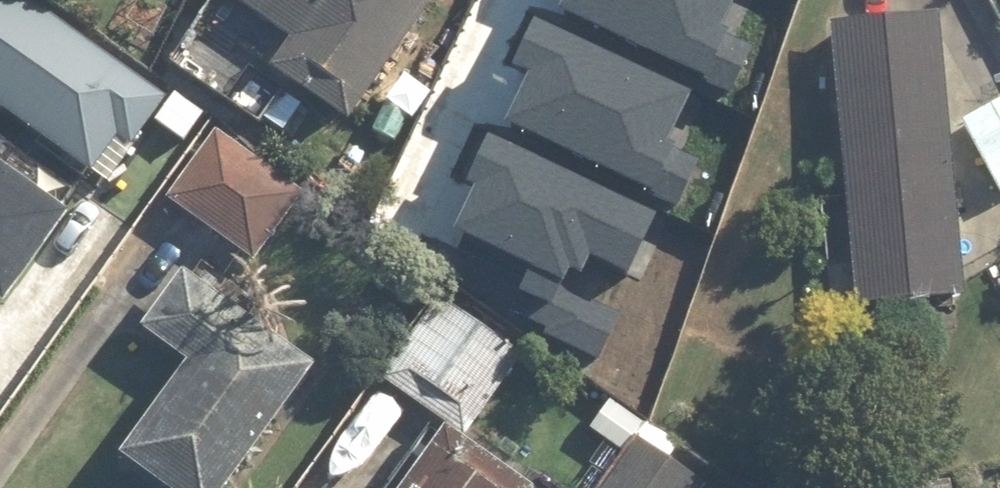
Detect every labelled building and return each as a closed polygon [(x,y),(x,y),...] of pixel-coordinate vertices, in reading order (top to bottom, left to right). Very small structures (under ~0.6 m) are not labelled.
[(114,186),(173,104),(28,0),(0,0),(0,104),(114,186)] [(433,0),(231,0),(294,44),(274,74),(348,125),(433,0)] [(560,11),(730,93),(754,43),(724,28),(737,0),(565,0),(560,11)] [(529,71),(502,126),(672,208),(697,158),(666,143),(690,93),(530,15),(508,61),(529,71)] [(942,15),(834,23),(853,309),(961,302),(942,15)] [(287,92),(244,60),(218,95),(260,127),(287,92)] [(157,130),(190,156),(225,112),(193,85),(157,130)] [(960,128),(999,201),(999,106),(960,128)] [(309,191),(218,128),(169,198),(183,208),(161,240),(199,266),(221,235),(259,262),(309,191)] [(475,182),(453,228),(470,236),(450,276),(591,344),(603,318),(570,302),(593,256),(632,275),(662,213),(488,129),(465,177),(475,182)] [(0,165),(0,301),(1,301),(64,211),(0,165)] [(184,271),(143,329),(192,363),(123,460),(163,487),(227,487),(315,363),(184,271)] [(442,428),(465,444),(525,352),(442,298),(383,390),(442,428)] [(442,428),(403,487),(533,487),(465,444),(442,428)] [(638,439),(604,487),(707,487),(638,439)]
